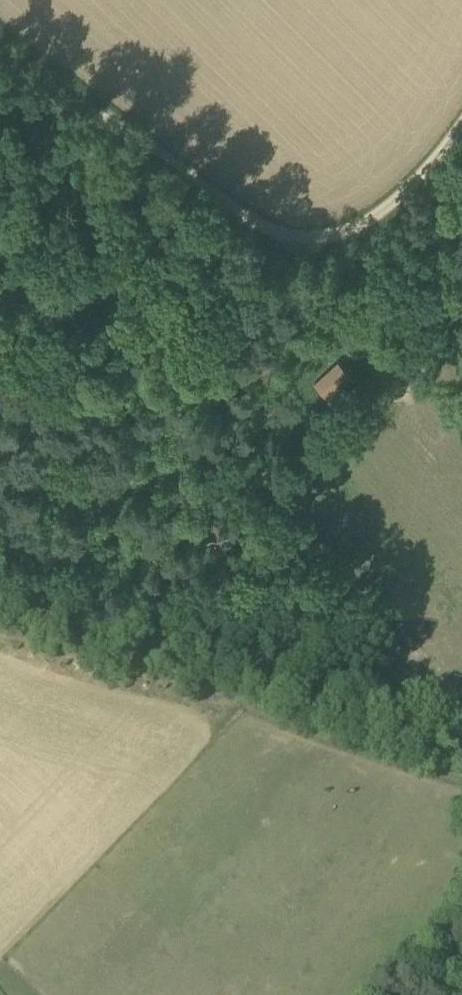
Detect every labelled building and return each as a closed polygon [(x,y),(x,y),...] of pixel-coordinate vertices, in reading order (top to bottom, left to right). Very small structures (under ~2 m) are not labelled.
[(338,361),(316,381),(329,396),(351,376),(338,361)]
